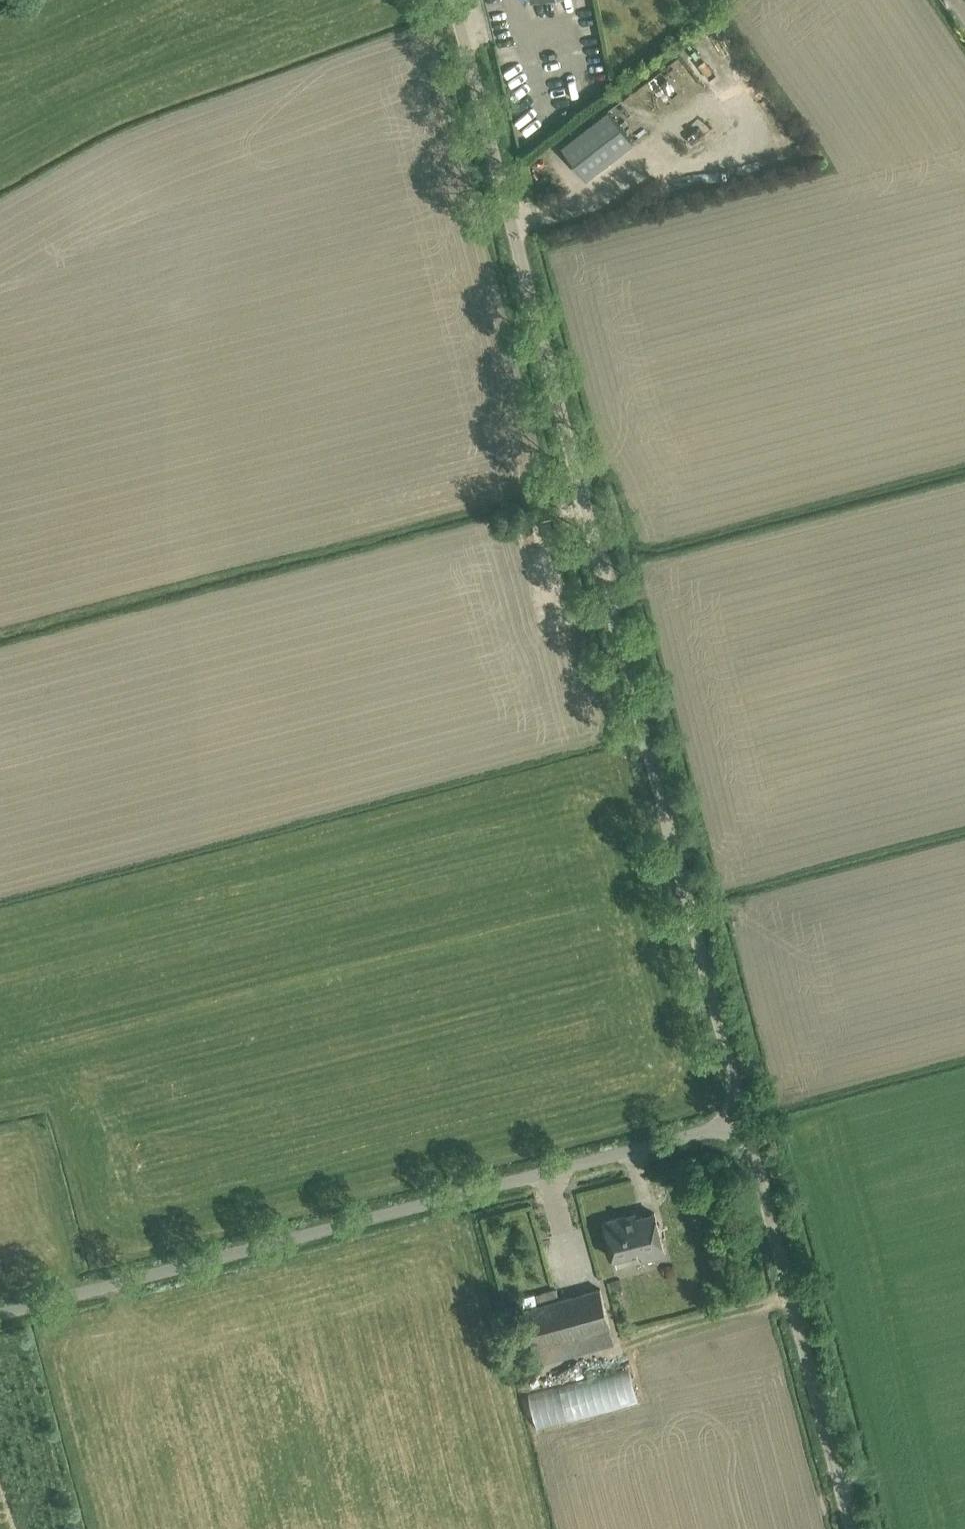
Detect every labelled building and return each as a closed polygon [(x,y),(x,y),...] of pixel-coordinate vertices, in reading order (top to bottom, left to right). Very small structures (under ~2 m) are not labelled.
[(461,47),(493,41),(485,0),(452,0),(461,47)] [(681,54),(562,146),(586,178),(704,87),(681,54)] [(627,1215),(604,1221),(613,1258),(641,1251),(644,1260),(665,1255),(655,1212),(628,1219),(627,1215)] [(523,1309),(533,1347),(611,1327),(600,1288),(523,1309)] [(629,1370),(527,1394),(536,1429),(638,1405),(629,1370)]
